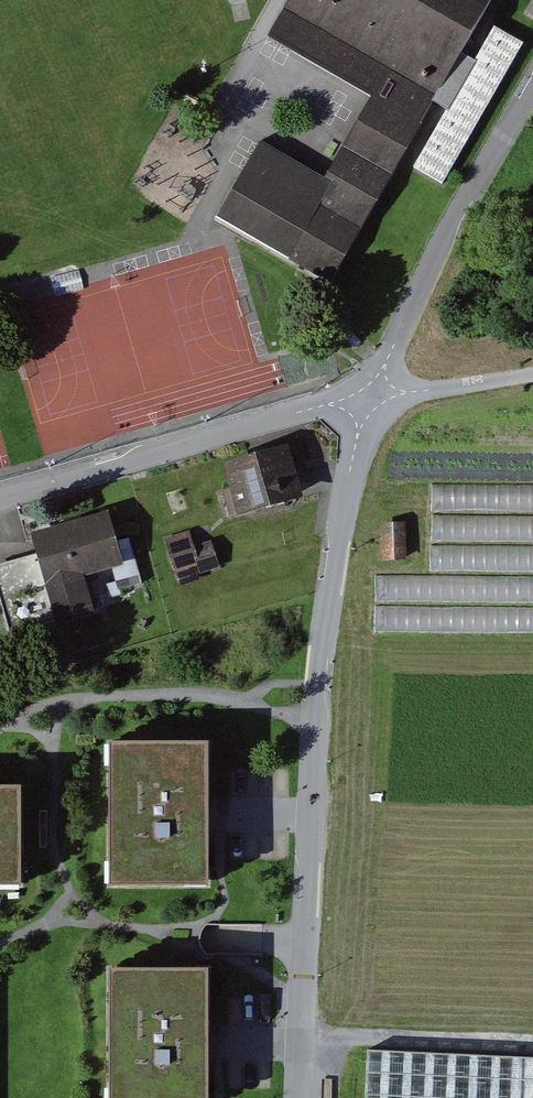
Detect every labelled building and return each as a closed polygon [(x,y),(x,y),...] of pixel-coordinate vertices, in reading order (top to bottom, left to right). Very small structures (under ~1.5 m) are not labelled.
[(334,287),(500,0),(294,0),(271,40),(373,99),(323,186),(300,172),(258,244),(334,287)] [(295,450),(226,468),(232,489),(225,491),(232,518),(308,498),(295,450)] [(0,569),(0,602),(7,626),(98,600),(92,579),(131,568),(116,515),(32,539),(37,559),(0,569)] [(407,526),(383,526),(385,562),(409,561),(407,526)] [(191,530),(164,539),(171,559),(198,550),(200,558),(218,552),(213,537),(195,543),(191,530)] [(378,570),(378,595),(396,595),(396,588),(436,589),(436,571),(378,570)] [(112,742),(109,887),(208,890),(211,744),(112,742)] [(0,787),(0,884),(20,884),(20,787),(0,787)] [(211,969),(114,969),(113,1097),(210,1097),(211,969)] [(366,1097),(532,1097),(532,1059),(368,1051),(366,1097)]
